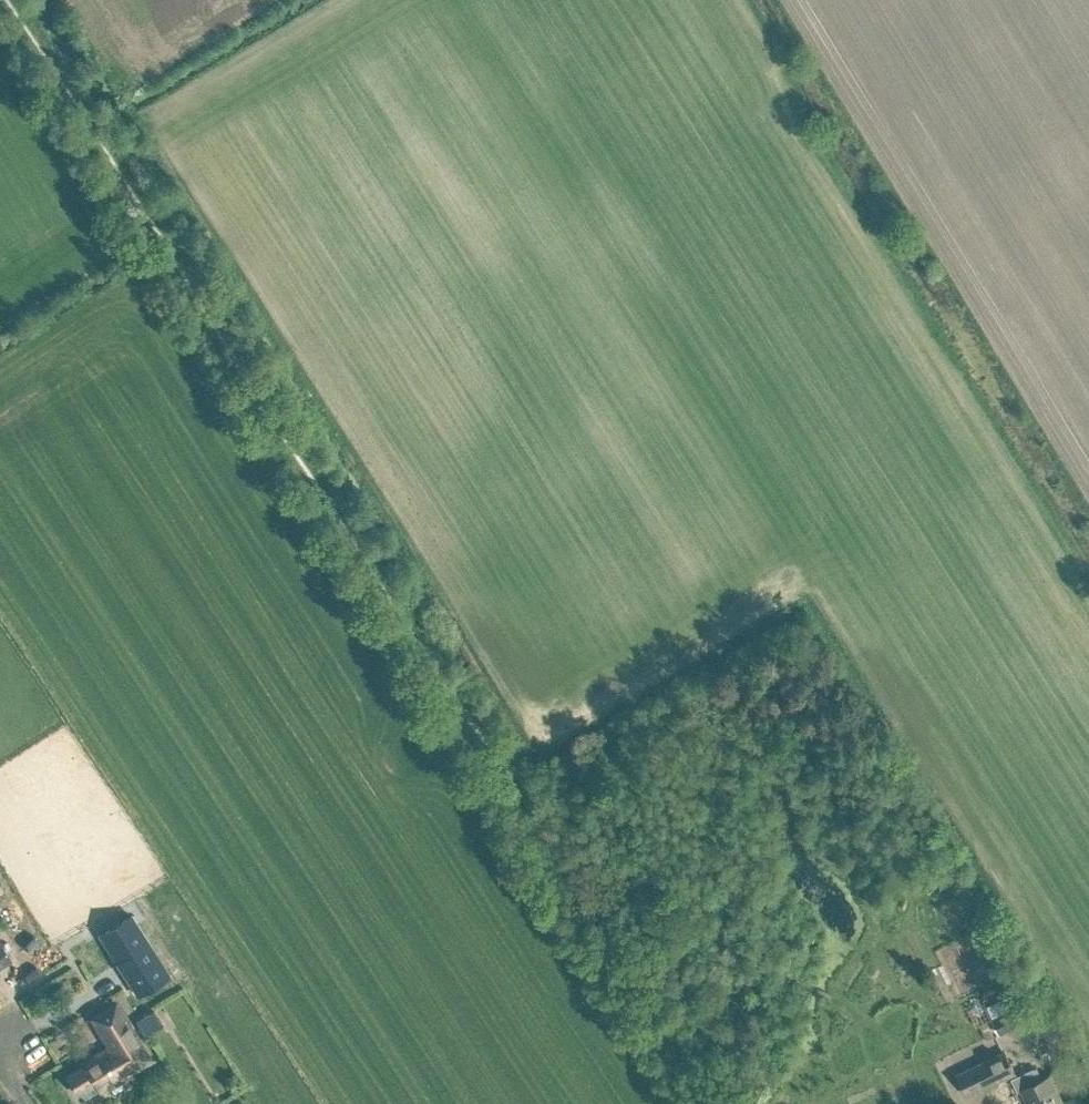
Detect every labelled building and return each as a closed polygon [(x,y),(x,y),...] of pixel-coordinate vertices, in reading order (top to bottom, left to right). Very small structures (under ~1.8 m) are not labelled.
[(136,995),(170,974),(131,911),(97,932),(136,995)] [(0,942),(0,966),(11,959),(0,942)] [(1000,1033),(1029,1020),(1015,992),(987,1004),(1000,1033)] [(100,1089),(149,1059),(113,999),(87,1014),(106,1047),(88,1058),(90,1060),(65,1075),(76,1092),(95,1080),(100,1089)] [(969,1095),(1017,1072),(1006,1048),(958,1072),(969,1095)] [(1032,1067),(1012,1077),(1017,1090),(1021,1088),(1029,1103),(1063,1103),(1049,1074),(1038,1079),(1032,1067)]
